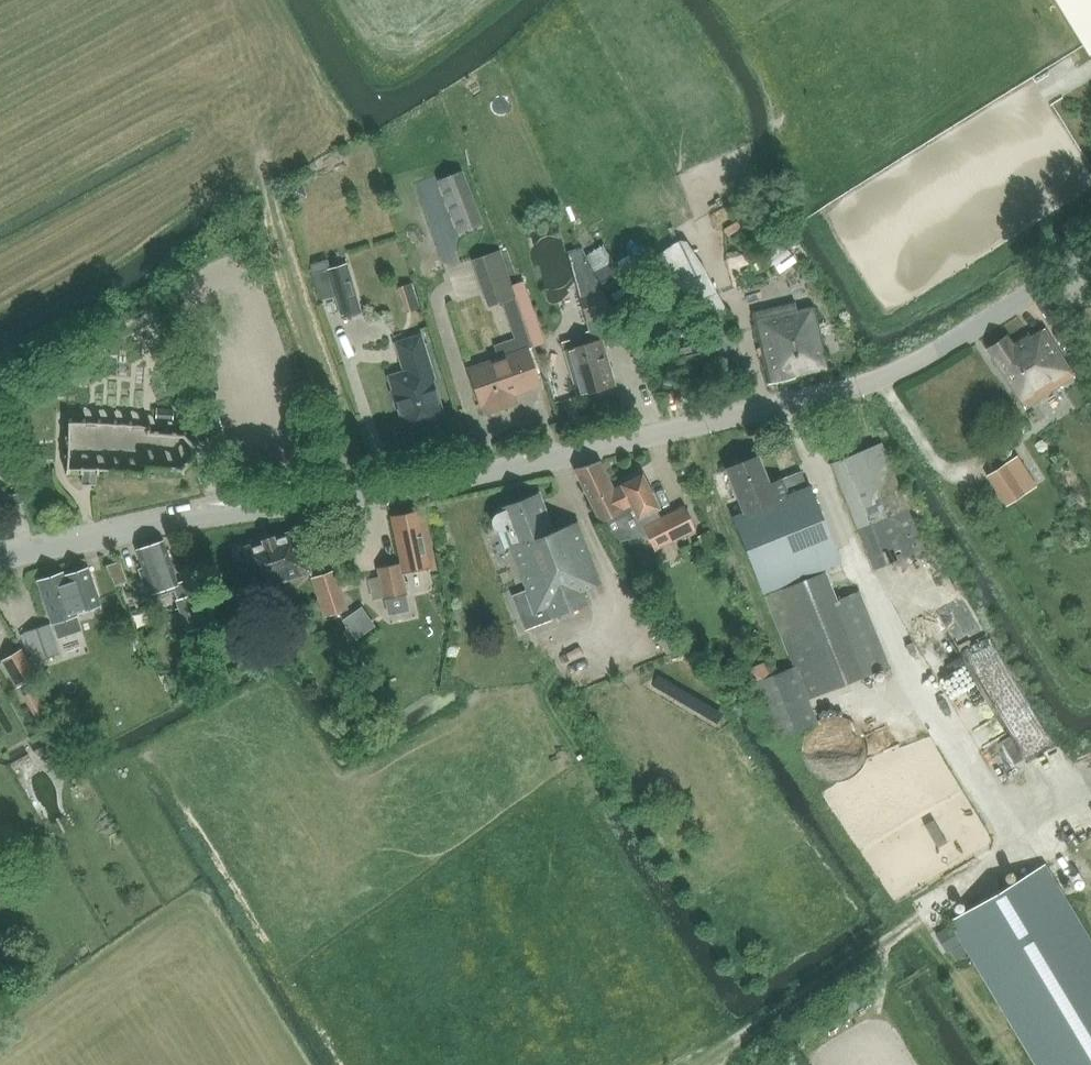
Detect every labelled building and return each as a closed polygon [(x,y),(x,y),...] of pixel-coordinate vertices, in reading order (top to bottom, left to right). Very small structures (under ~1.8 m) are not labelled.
[(1086,59),(1090,56),(1090,0),(1050,0),(1086,59)] [(481,223),(462,170),(438,179),(457,232),(481,223)] [(301,181),(286,186),(291,201),(306,196),(301,181)] [(548,241),(558,286),(578,281),(568,236),(548,241)] [(588,258),(605,289),(624,279),(606,247),(608,246),(603,238),(597,241),(602,250),(588,258)] [(771,262),(785,251),(775,239),(756,254),(766,266),(771,262)] [(678,241),(658,256),(677,285),(683,283),(705,328),(729,317),(706,270),(686,241),(678,241)] [(541,386),(528,348),(532,346),(522,318),(515,297),(516,297),(500,250),(472,260),(488,306),(501,302),(514,338),(493,345),(498,358),(469,368),(486,415),(520,403),(517,395),(541,386)] [(785,251),(771,262),(780,275),(796,262),(787,250),(785,251)] [(327,258),(309,263),(312,271),(329,266),(327,258)] [(346,264),(311,274),(318,301),(336,296),(342,317),(361,312),(350,276),(346,264)] [(418,270),(405,273),(411,295),(424,292),(418,270)] [(593,344),(566,351),(579,397),(614,387),(602,346),(622,340),(614,313),(611,314),(603,288),(579,295),(587,321),(593,344)] [(516,297),(515,297),(522,318),(534,313),(527,293),(516,297)] [(769,384),(829,370),(814,307),(797,311),(795,303),(753,312),(769,383),(769,384)] [(1025,408),(1073,377),(1042,330),(1031,338),(1028,334),(1011,345),(1007,338),(988,350),(1025,408)] [(405,425),(442,414),(431,380),(435,378),(422,334),(395,342),(401,363),(406,361),(409,371),(391,377),(394,390),(391,391),(396,408),(400,407),(405,425)] [(671,372),(710,364),(704,338),(666,346),(671,372)] [(156,418),(156,420),(173,421),(173,409),(173,408),(156,407),(156,418)] [(224,433),(217,410),(202,415),(209,437),(224,433)] [(192,465),(193,445),(185,433),(151,432),(151,425),(68,421),(66,470),(83,473),(82,486),(95,486),(95,473),(149,476),(149,472),(182,476),(192,465)] [(872,569),(922,549),(880,442),(830,462),(872,569)] [(805,699),(884,668),(854,592),(833,600),(817,558),(833,552),(808,487),(806,488),(800,473),(767,486),(753,459),(726,470),(737,499),(740,498),(746,513),(733,518),(792,668),(778,674),(754,683),(776,739),(812,725),(815,723),(805,699)] [(655,551),(695,530),(682,507),(661,517),(657,510),(659,509),(641,472),(619,484),(620,487),(615,489),(600,460),(573,469),(599,522),(603,521),(613,542),(647,535),(655,551)] [(987,475),(1006,505),(1025,493),(1006,463),(987,475)] [(0,482),(0,494),(22,493),(21,481),(0,482)] [(581,591),(600,583),(576,522),(551,531),(537,494),(495,510),(535,613),(547,609),(551,619),(586,605),(581,591)] [(0,496),(0,505),(21,504),(18,495),(0,496)] [(403,573),(430,567),(418,513),(391,518),(401,564),(377,569),(379,577),(368,579),(372,598),(383,596),(384,599),(408,594),(403,573)] [(252,591),(310,573),(296,530),(239,549),(252,591)] [(709,532),(698,537),(707,556),(718,550),(709,532)] [(178,598),(191,594),(185,581),(176,585),(162,543),(137,551),(143,569),(139,570),(149,599),(175,590),(178,598)] [(106,566),(116,586),(127,582),(120,561),(106,566)] [(64,572),(38,580),(53,624),(78,615),(78,614),(102,606),(89,565),(65,573),(64,572)] [(348,609),(335,569),(312,577),(324,616),(348,609)] [(953,594),(955,576),(936,575),(935,592),(953,594)] [(188,631),(202,626),(191,594),(176,599),(188,631)] [(352,633),(371,620),(362,607),(343,620),(352,633)] [(961,695),(988,681),(950,608),(923,622),(961,695)] [(35,662),(59,654),(50,623),(25,631),(35,662)] [(2,660),(17,687),(37,675),(22,648),(2,660)] [(197,652),(192,659),(196,667),(205,668),(210,660),(206,652),(197,652)] [(772,660),(748,669),(754,683),(778,674),(772,660)] [(982,719),(1005,711),(997,689),(975,697),(982,719)] [(835,781),(841,781),(846,779),(851,777),(856,774),(860,770),(864,765),(866,760),(867,754),(868,749),(868,743),(866,737),(864,732),(860,727),(856,723),(852,720),(846,718),(841,716),(835,715),(829,716),(824,717),(819,719),(815,723),(815,724),(812,725),(808,730),(805,734),(803,739),(802,745),(802,750),(803,756),(805,761),(807,766),(811,771),(815,774),(819,777),(824,780),(830,781),(835,781)] [(1045,864),(949,922),(951,925),(936,934),(947,953),(962,944),(1034,1064),(1090,1064),(1090,940),(1045,864)]
